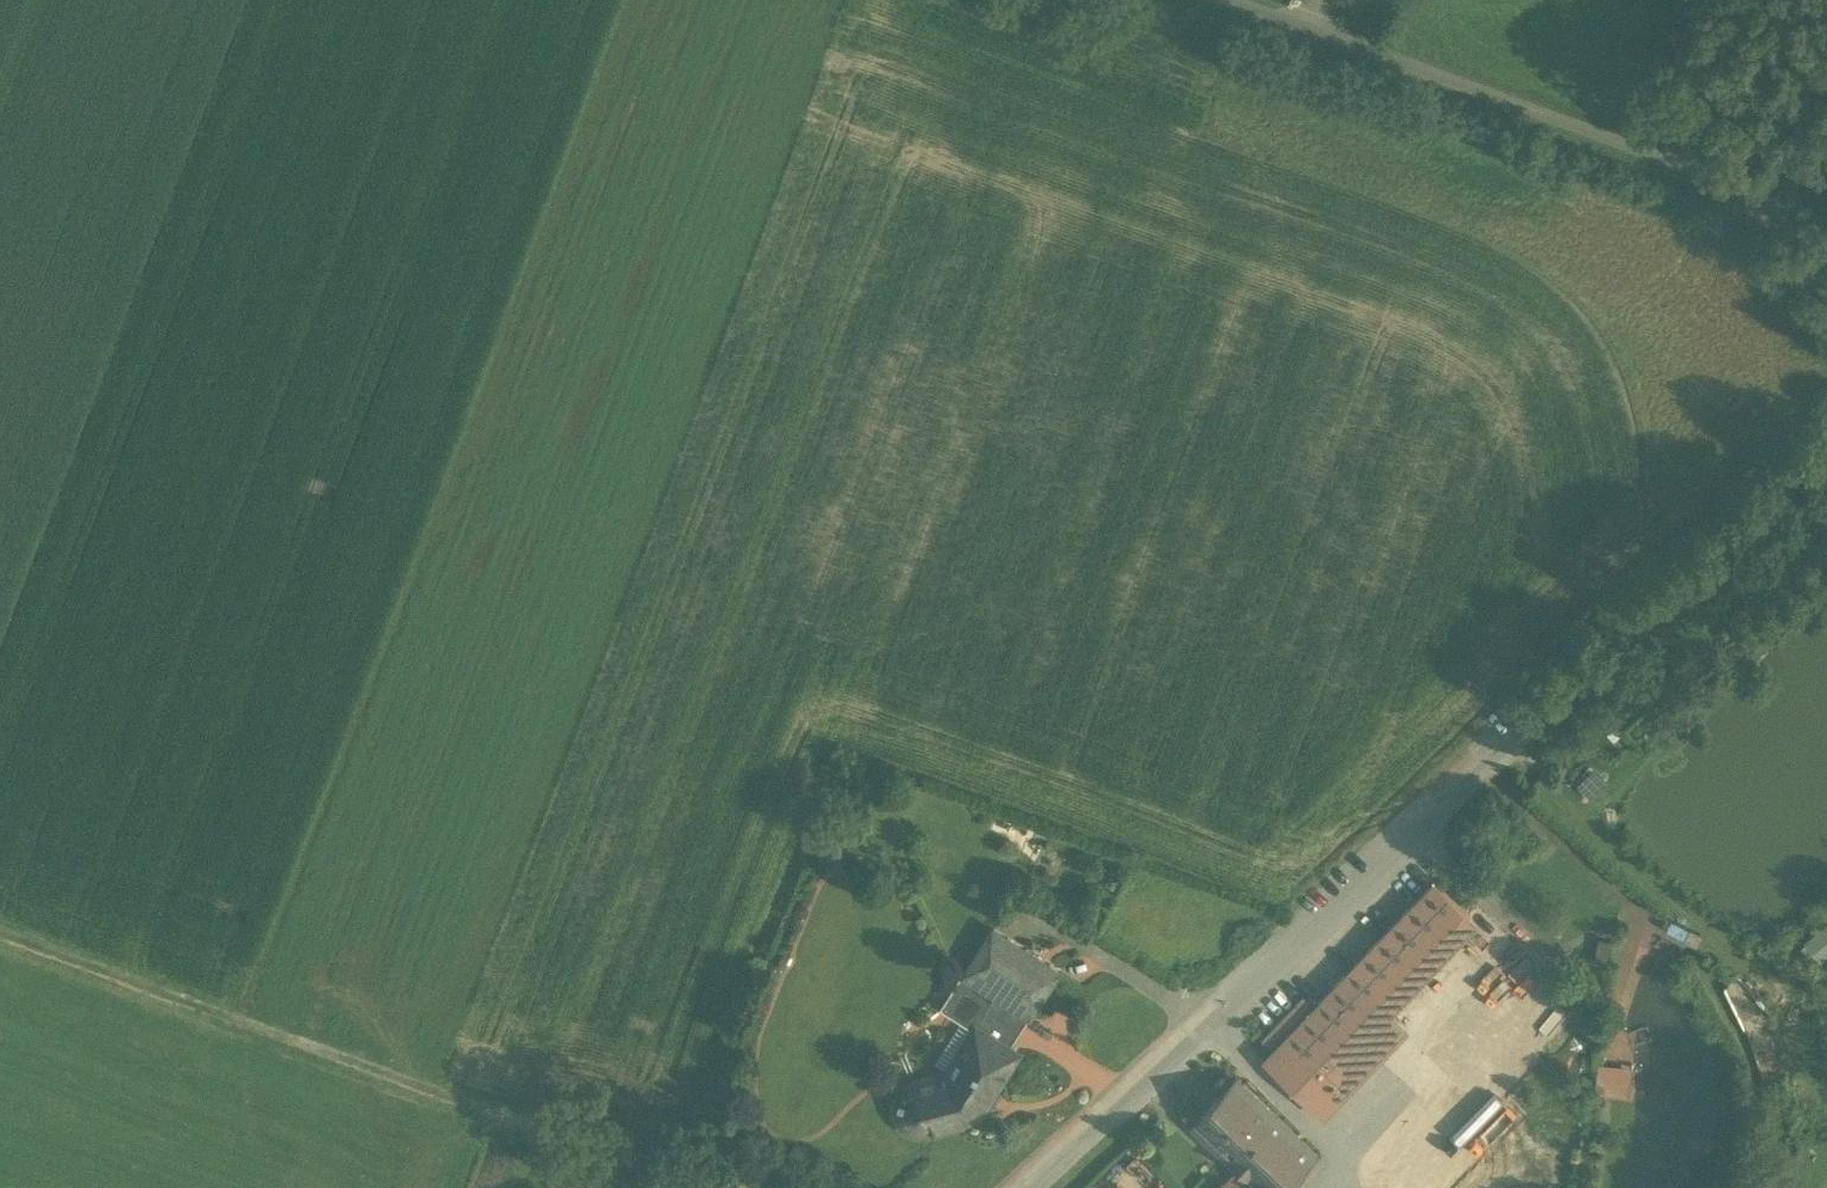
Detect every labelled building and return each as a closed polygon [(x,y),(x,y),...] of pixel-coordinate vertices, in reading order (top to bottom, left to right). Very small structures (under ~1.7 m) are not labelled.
[(1437,883),(1265,1058),(1326,1118),(1410,1032),(1393,1016),(1482,926),(1437,883)] [(1805,939),(1821,959),(1826,954),(1826,922),(1805,939)] [(1063,972),(989,926),(961,971),(1036,1017),(1063,972)] [(1508,1053),(1478,1027),(1521,980),(1501,961),(1439,1028),(1470,1057),(1439,1090),(1458,1107),(1508,1053)] [(983,1117),(1024,1053),(978,1025),(950,1070),(888,1082),(901,1137),(983,1117)] [(1243,1083),(1196,1129),(1238,1173),(1222,1187),(1299,1187),(1323,1165),(1243,1083)] [(1374,1170),(1393,1187),(1434,1187),(1478,1142),(1438,1103),(1374,1170)]
